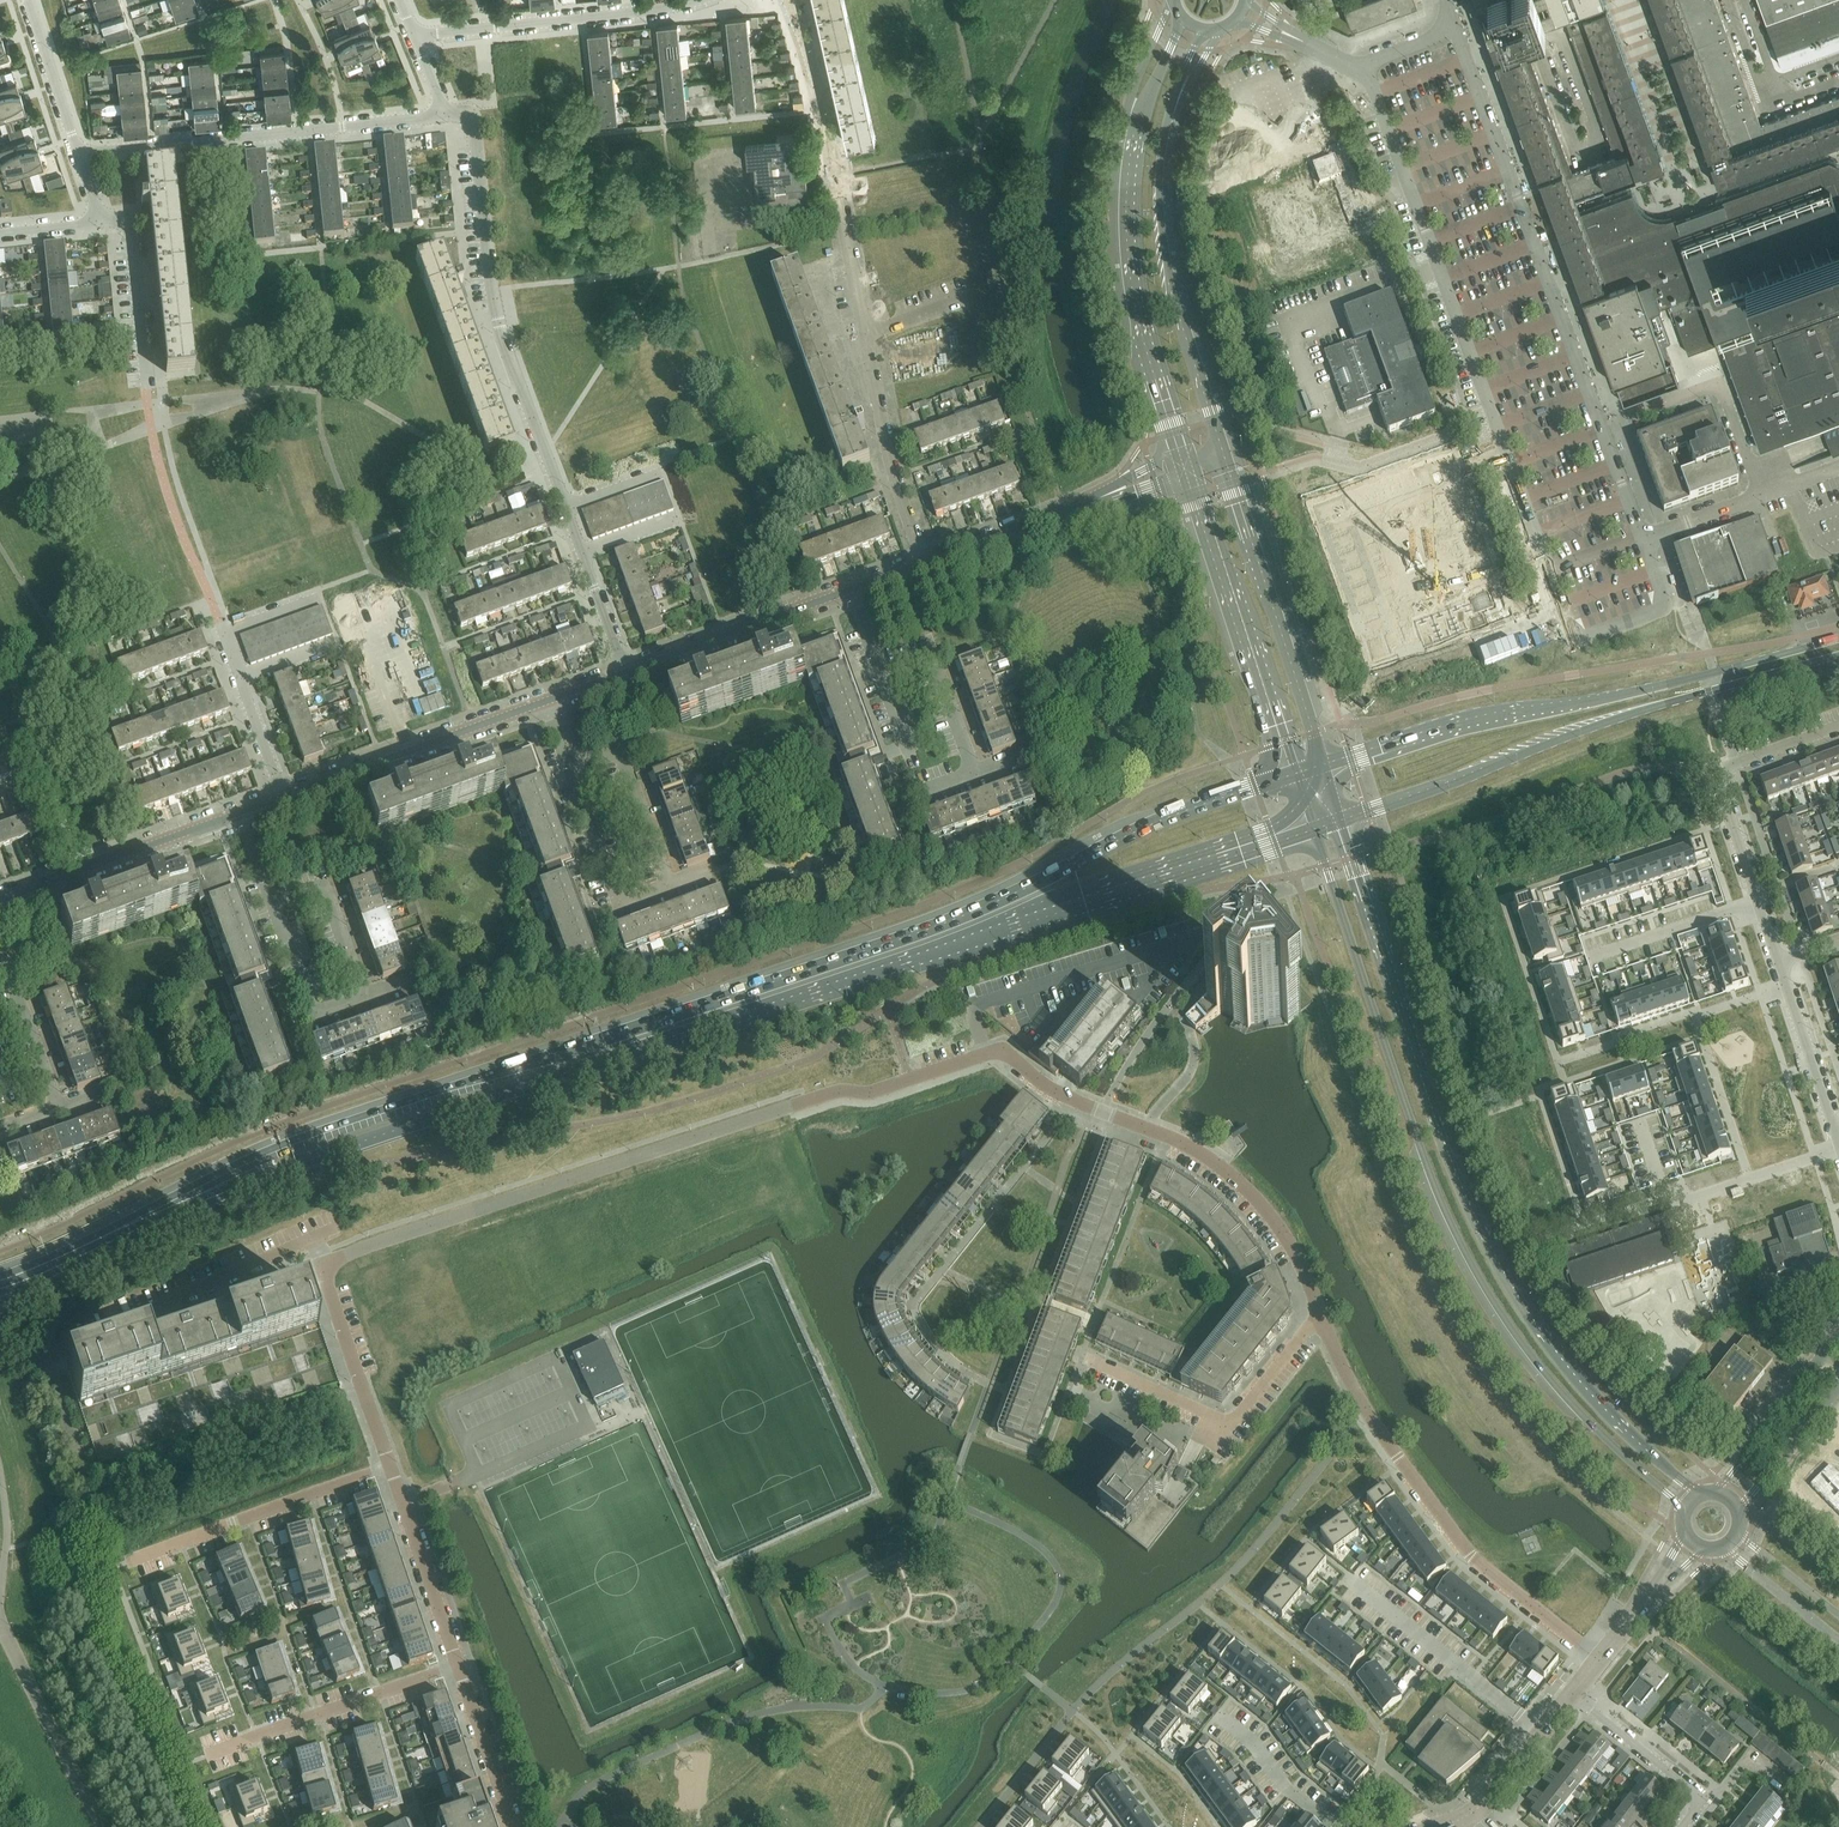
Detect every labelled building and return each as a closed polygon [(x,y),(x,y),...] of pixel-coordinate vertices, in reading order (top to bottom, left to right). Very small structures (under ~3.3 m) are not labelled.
[(97,9),(120,1),(119,0),(94,0),(97,9)] [(165,10),(172,8),(195,0),(162,0),(165,10)] [(195,0),(172,8),(176,19),(199,11),(195,0)] [(318,0),(324,15),(338,9),(342,7),(339,0),(318,0)] [(845,0),(819,0),(851,142),(848,143),(848,144),(876,138),(845,0)] [(1344,7),(1352,28),(1418,4),(1416,0),(1363,0),(1344,7)] [(1603,0),(1473,0),(1493,55),(1494,56),(1519,46),(1518,45),(1515,36),(1565,17),(1566,23),(1580,17),(1584,29),(1610,19),(1603,0)] [(1715,0),(1651,0),(1669,50),(1672,49),(1726,30),(1715,0)] [(1766,21),(1823,0),(1758,0),(1766,21)] [(1766,21),(1782,66),(1838,45),(1838,0),(1823,0),(1766,21)] [(120,1),(97,9),(100,19),(123,12),(120,1)] [(76,10),(84,8),(82,2),(74,5),(76,10)] [(345,6),(342,7),(338,9),(341,15),(347,12),(345,6)] [(123,12),(100,19),(104,30),(127,22),(123,12)] [(347,12),(341,15),(343,21),(350,18),(347,12)] [(352,24),(346,27),(348,33),(352,32),(357,46),(375,39),(364,12),(350,18),(352,24)] [(727,19),(728,35),(749,32),(747,17),(727,19)] [(1580,17),(1566,23),(1571,34),(1585,29),(1584,29),(1580,17)] [(350,18),(343,21),(346,27),(352,24),(350,18)] [(1664,166),(1626,63),(1610,19),(1584,29),(1585,29),(1571,34),(1616,157),(1576,172),(1584,195),(1636,176),(1635,174),(1641,172),(1642,174),(1664,166)] [(127,22),(104,30),(107,41),(130,33),(127,22)] [(139,35),(148,32),(146,23),(136,26),(139,35)] [(658,26),(659,42),(680,40),(678,24),(658,26)] [(1761,125),(1748,91),(1726,30),(1672,49),(1674,54),(1671,55),(1708,157),(1711,156),(1765,136),(1761,125)] [(334,39),(340,54),(357,46),(352,32),(348,33),(334,39)] [(588,34),(590,49),(611,47),(609,32),(588,34)] [(749,32),(728,35),(730,49),(750,47),(749,32)] [(375,39),(357,46),(363,61),(367,59),(381,54),(375,39)] [(680,40),(659,42),(661,57),(681,55),(691,54),(689,39),(680,40)] [(1570,165),(1539,83),(1525,44),(1519,46),(1494,56),(1537,175),(1540,174),(1541,175),(1570,165)] [(357,46),(340,54),(346,68),(360,62),(363,61),(357,46)] [(611,47),(590,49),(592,64),(612,62),(611,47)] [(750,47),(730,49),(731,64),(752,62),(750,47)] [(260,54),(261,66),(286,63),(284,52),(260,54)] [(681,55),(661,57),(662,72),(683,69),(681,55)] [(189,62),(190,73),(214,71),(213,59),(189,62)] [(370,68),(367,59),(363,61),(360,62),(364,71),(370,68)] [(612,62),(592,64),(593,79),(614,77),(623,76),(622,61),(612,62)] [(139,62),(104,66),(104,72),(117,71),(118,81),(142,78),(141,67),(140,67),(140,62),(139,62)] [(752,62),(731,64),(733,79),(754,77),(752,62)] [(286,63),(261,66),(263,77),(287,74),(286,63)] [(370,68),(364,71),(367,80),(375,79),(374,77),(372,71),(370,68)] [(683,69),(662,72),(664,86),(684,84),(683,69)] [(12,71),(4,74),(8,85),(16,82),(12,71)] [(190,73),(182,74),(183,85),(191,84),(215,82),(214,71),(190,73)] [(16,82),(8,85),(4,74),(3,73),(0,74),(0,84),(1,87),(0,88),(0,95),(3,103),(21,97),(16,82)] [(287,74),(263,77),(264,88),(288,85),(287,74)] [(614,77),(593,79),(595,94),(615,92),(614,77)] [(754,77),(733,79),(735,94),(755,92),(754,77)] [(142,78),(118,81),(119,92),(143,89),(142,78)] [(215,82),(191,84),(192,95),(216,93),(215,82)] [(684,84),(664,86),(665,101),(686,99),(684,84)] [(288,85),(264,88),(265,99),(289,96),(288,85)] [(143,89),(119,92),(120,103),(144,100),(143,89)] [(615,92),(595,94),(596,109),(617,106),(615,92)] [(755,92),(735,94),(736,109),(757,107),(755,92)] [(216,93),(192,95),(193,106),(217,104),(216,93)] [(289,96),(265,99),(266,110),(290,107),(289,96)] [(1838,141),(1838,96),(1761,125),(1765,136),(1711,156),(1713,162),(1710,163),(1718,185),(1838,141)] [(21,97),(3,103),(8,118),(11,117),(26,112),(21,97)] [(686,99),(665,101),(667,117),(688,114),(686,99)] [(144,100),(120,103),(122,113),(146,111),(144,100)] [(193,106),(185,107),(186,118),(194,117),(219,115),(217,104),(193,106)] [(617,106),(596,109),(598,124),(618,122),(617,106)] [(290,107),(266,110),(267,121),(291,118),(290,107)] [(146,111),(122,113),(123,124),(147,122),(146,111)] [(219,115),(194,117),(196,128),(220,126),(219,115)] [(11,117),(8,118),(4,119),(6,125),(13,123),(11,117)] [(169,131),(169,123),(162,123),(161,118),(154,118),(155,124),(155,132),(169,131)] [(147,122),(123,124),(124,136),(148,133),(147,122)] [(13,123),(6,125),(8,132),(15,130),(13,123)] [(21,128),(15,130),(17,136),(19,142),(25,140),(21,128)] [(15,130),(8,132),(10,138),(17,136),(15,130)] [(778,143),(746,146),(748,165),(755,164),(758,196),(776,194),(776,187),(788,186),(789,195),(808,193),(805,165),(799,166),(795,134),(777,136),(778,143)] [(17,136),(10,138),(12,144),(16,143),(19,142),(17,136)] [(25,140),(19,142),(16,143),(21,158),(39,152),(34,137),(25,140)] [(383,141),(385,156),(405,154),(404,139),(383,141)] [(2,164),(21,158),(16,143),(12,144),(0,148),(0,157),(2,164)] [(437,146),(426,147),(426,152),(447,150),(446,144),(437,145),(437,146)] [(314,148),(316,164),(336,162),(334,146),(314,148)] [(39,152),(21,158),(26,173),(29,172),(44,167),(39,152)] [(245,156),(246,171),(267,169),(265,154),(245,156)] [(405,154),(385,156),(386,171),(407,169),(405,154)] [(21,158),(2,164),(7,179),(22,174),(26,173),(21,158)] [(336,162),(316,164),(317,179),(338,176),(336,162)] [(148,199),(141,199),(142,207),(145,207),(146,220),(150,220),(154,219),(159,268),(164,317),(170,372),(167,372),(167,373),(195,370),(190,323),(178,209),(173,163),(145,166),(145,167),(148,167),(151,198),(148,199)] [(1837,168),(1829,164),(1692,214),(1693,219),(1679,225),(1677,220),(1666,223),(1660,223),(1654,222),(1649,220),(1643,217),(1639,213),(1635,209),(1630,197),(1579,216),(1576,207),(1573,199),(1584,195),(1576,172),(1572,173),(1570,165),(1541,175),(1542,178),(1539,180),(1552,216),(1581,294),(1584,292),(1585,297),(1583,298),(1614,384),(1616,383),(1624,403),(1679,382),(1665,343),(1670,342),(1658,309),(1670,304),(1688,353),(1717,343),(1718,346),(1721,344),(1759,450),(1823,427),(1833,455),(1838,452),(1838,174),(1837,168)] [(267,169),(246,171),(248,186),(269,184),(267,169)] [(407,169),(386,171),(388,186),(408,184),(407,169)] [(29,172),(26,173),(22,174),(25,182),(32,180),(29,172)] [(62,176),(48,181),(51,187),(64,183),(62,176)] [(338,176),(317,179),(319,193),(339,191),(338,176)] [(32,180),(25,182),(28,191),(35,190),(32,180)] [(269,184),(248,186),(250,201),(270,199),(269,184)] [(408,184),(388,186),(389,201),(410,199),(408,184)] [(339,191),(319,193),(320,208),(341,206),(339,191)] [(410,199),(389,201),(391,216),(412,214),(417,213),(415,198),(410,199)] [(270,199),(250,201),(251,216),(272,213),(270,199)] [(12,217),(11,203),(0,204),(0,210),(1,219),(12,217)] [(341,206),(320,208),(322,223),(342,221),(341,206)] [(272,213),(251,216),(253,230),(273,228),(272,213)] [(412,214),(391,216),(393,231),(413,229),(412,214)] [(342,221),(322,223),(323,238),(344,236),(342,221)] [(273,228),(253,230),(254,246),(275,244),(273,228)] [(44,247),(45,262),(66,260),(64,245),(44,247)] [(511,447),(475,348),(458,303),(465,300),(460,287),(462,286),(460,279),(451,283),(440,253),(443,252),(443,251),(415,261),(487,456),(514,447),(514,446),(511,447)] [(66,260),(45,262),(47,277),(67,275),(66,260)] [(772,277),(790,326),(844,473),(868,464),(871,463),(870,462),(867,463),(857,433),(866,430),(864,424),(862,424),(861,420),(856,418),(852,420),(797,269),(800,268),(799,267),(772,277)] [(67,275),(47,277),(48,292),(69,290),(78,289),(77,274),(67,275)] [(69,290),(48,292),(50,307),(70,304),(69,290)] [(1352,343),(1324,353),(1347,415),(1375,405),(1374,403),(1377,402),(1388,433),(1434,417),(1436,416),(1416,363),(1416,362),(1408,365),(1407,362),(1405,358),(1404,354),(1403,352),(1411,349),(1397,310),(1396,307),(1395,306),(1392,296),(1391,295),(1389,296),(1344,312),(1355,343),(1352,344),(1352,343)] [(70,304),(50,307),(51,321),(72,319),(70,304)] [(72,319),(51,321),(53,337),(73,335),(72,319)] [(999,405),(984,410),(991,430),(1005,425),(999,405)] [(968,409),(954,414),(957,420),(963,440),(977,435),(970,415),(968,409)] [(984,410),(971,415),(970,415),(977,435),(991,430),(984,410)] [(1664,513),(1738,486),(1711,411),(1637,438),(1664,513)] [(957,420),(943,425),(950,445),(963,440),(957,420)] [(943,425),(929,430),(936,449),(950,445),(943,425)] [(915,435),(922,454),(936,449),(929,430),(915,435)] [(1705,470),(1699,453),(1689,456),(1695,472),(1696,474),(1705,470)] [(1450,457),(1314,507),(1372,666),(1508,616),(1450,457)] [(937,473),(935,468),(927,471),(929,476),(937,473)] [(1013,468),(999,473),(1006,492),(1020,487),(1013,468)] [(999,473),(985,478),(992,497),(1006,492),(999,473)] [(969,476),(955,481),(964,507),(978,502),(971,483),(969,476)] [(985,478),(971,483),(978,502),(992,497),(985,478)] [(955,481),(941,486),(944,493),(950,512),(964,507),(955,481)] [(664,482),(657,484),(663,499),(670,496),(664,482)] [(657,484),(651,487),(656,501),(663,499),(657,484)] [(651,487),(644,489),(649,504),(656,501),(651,487)] [(644,489),(637,492),(643,506),(649,504),(644,489)] [(637,492),(631,494),(636,509),(643,506),(637,492)] [(879,493),(867,497),(869,502),(880,498),(879,493)] [(929,498),(936,517),(950,512),(944,493),(929,498)] [(631,494),(623,497),(629,512),(636,509),(631,494)] [(670,496),(663,499),(668,514),(675,511),(670,496)] [(623,497),(616,500),(622,514),(629,512),(623,497)] [(663,499),(656,501),(662,516),(668,514),(663,499)] [(616,500),(609,502),(615,517),(622,514),(616,500)] [(656,501),(649,504),(655,519),(662,516),(656,501)] [(609,502),(603,505),(608,519),(615,517),(609,502)] [(649,504),(643,506),(648,521),(655,519),(649,504)] [(603,505),(596,507),(601,522),(608,519),(603,505)] [(643,506),(636,509),(641,524),(648,521),(643,506)] [(596,507),(589,509),(595,524),(601,522),(596,507)] [(543,509),(529,514),(536,533),(550,528),(543,509)] [(589,509),(583,512),(582,512),(588,527),(595,524),(589,509)] [(636,509),(629,512),(634,526),(641,524),(636,509)] [(629,512),(622,514),(627,529),(634,526),(629,512)] [(529,514),(515,519),(522,538),(536,533),(529,514)] [(622,514),(615,517),(620,531),(627,529),(622,514)] [(615,517),(608,519),(613,534),(620,531),(615,517)] [(515,519),(502,524),(501,524),(508,543),(522,538),(515,519)] [(608,519),(601,522),(607,536),(613,534),(608,519)] [(883,519),(869,524),(876,543),(890,538),(883,519)] [(1775,577),(1770,560),(1755,520),(1677,549),(1698,605),(1775,577)] [(601,522),(595,524),(600,539),(607,536),(601,522)] [(501,524),(488,529),(487,529),(495,548),(508,543),(501,524)] [(595,524),(588,527),(593,541),(600,539),(595,524)] [(869,524),(856,529),(862,549),(876,543),(869,524)] [(487,529),(474,534),(481,553),(495,548),(487,529)] [(856,529),(842,534),(849,554),(862,549),(856,529)] [(459,539),(467,558),(481,553),(474,534),(459,539)] [(842,534),(828,539),(835,559),(849,554),(842,534)] [(828,539),(814,544),(821,564),(835,559),(828,539)] [(800,550),(807,569),(821,564),(814,544),(800,550)] [(635,548),(616,555),(621,569),(640,562),(635,548)] [(640,562),(621,569),(626,582),(645,575),(640,562)] [(565,568),(551,573),(558,593),(572,587),(565,568)] [(551,573),(537,578),(544,598),(558,593),(551,573)] [(645,575),(626,582),(631,596),(650,589),(645,575)] [(537,578),(523,583),(530,603),(544,598),(537,578)] [(523,583),(509,589),(516,608),(530,603),(523,583)] [(1822,598),(1817,583),(1789,592),(1794,607),(1800,605),(1802,610),(1812,607),(1811,601),(1822,598)] [(509,589),(495,594),(502,613),(516,608),(509,589)] [(650,589),(631,596),(636,610),(655,603),(650,589)] [(495,594),(482,599),(489,618),(502,613),(495,594)] [(482,599),(468,604),(475,623),(489,618),(482,599)] [(655,603),(636,610),(641,624),(660,617),(655,603)] [(454,609),(461,628),(475,623),(468,604),(454,609)] [(322,607),(315,609),(321,624),(328,621),(322,607)] [(315,609),(309,612),(314,626),(321,624),(315,609)] [(309,612),(302,614),(307,629),(314,626),(309,612)] [(302,614),(295,617),(301,631),(307,629),(302,614)] [(295,617),(288,619),(294,634),(301,631),(295,617)] [(660,617),(641,624),(646,638),(665,631),(660,617)] [(294,634),(288,619),(281,622),(287,636),(294,634)] [(328,621),(321,624),(326,638),(333,636),(328,621)] [(158,622),(150,625),(152,630),(159,627),(158,622)] [(287,636),(281,622),(274,624),(279,639),(287,636)] [(279,639),(274,624),(267,627),(273,641),(279,639)] [(321,624),(314,626),(320,641),(326,638),(321,624)] [(314,626),(307,629),(313,643),(320,641),(314,626)] [(273,641),(267,627),(261,629),(266,644),(273,641)] [(587,628),(572,633),(579,652),(593,647),(587,628)] [(261,629),(254,632),(259,646),(266,644),(261,629)] [(307,629),(301,631),(306,646),(313,643),(307,629)] [(301,631),(294,634),(299,648),(306,646),(301,631)] [(254,632),(247,634),(252,649),(259,646),(254,632)] [(572,633),(559,638),(566,657),(579,652),(572,633)] [(201,634),(186,639),(193,658),(208,653),(201,634)] [(247,634),(241,637),(240,637),(246,651),(252,649),(247,634)] [(294,634),(287,636),(292,651),(299,648),(294,634)] [(885,763),(852,670),(839,635),(797,650),(808,678),(810,685),(843,777),(835,780),(864,862),(889,853),(906,846),(886,793),(876,766),(885,763)] [(287,636),(279,639),(285,654),(292,651),(287,636)] [(559,638),(545,643),(552,662),(566,657),(559,638)] [(186,639),(173,644),(180,663),(193,658),(186,639)] [(279,639),(273,641),(278,656),(285,654),(279,639)] [(273,641),(266,644),(272,658),(278,656),(273,641)] [(545,643),(531,648),(538,667),(552,662),(545,643)] [(173,644),(159,649),(166,668),(180,663),(173,644)] [(266,644),(259,646),(265,661),(272,658),(266,644)] [(259,646),(252,649),(258,663),(265,661),(259,646)] [(531,648),(517,653),(524,672),(538,667),(531,648)] [(159,649),(145,654),(152,673),(166,668),(159,649)] [(252,649),(246,651),(251,666),(258,663),(252,649)] [(771,657),(760,661),(759,661),(760,664),(735,673),(745,701),(808,678),(797,650),(772,660),(771,657)] [(517,653),(503,658),(510,677),(524,672),(517,653)] [(145,654),(131,659),(138,678),(152,673),(145,654)] [(982,655),(959,664),(964,676),(987,667),(982,655)] [(503,658),(490,663),(497,682),(510,677),(503,658)] [(131,659),(117,664),(124,683),(138,678),(131,659)] [(475,668),(482,687),(497,682),(490,663),(475,668)] [(987,667),(964,676),(968,687),(991,679),(987,667)] [(340,671),(333,674),(335,680),(342,678),(340,671)] [(293,672),(274,679),(279,693),(298,686),(293,672)] [(708,680),(698,684),(697,684),(698,687),(672,696),(682,724),(745,701),(735,673),(709,683),(708,680)] [(991,679),(968,687),(972,699),(995,690),(991,679)] [(298,686),(279,693),(284,707),(303,700),(298,686)] [(995,690),(972,699),(976,710),(999,702),(995,690)] [(222,693),(208,698),(215,717),(229,712),(222,693)] [(208,698),(194,703),(201,723),(215,717),(208,698)] [(303,700),(284,707),(289,721),(308,714),(303,700)] [(999,702),(976,710),(981,722),(1004,713),(999,702)] [(194,703),(181,708),(188,728),(201,723),(194,703)] [(181,708),(167,714),(174,733),(188,728),(181,708)] [(1004,713),(981,722),(985,733),(1008,725),(1004,713)] [(167,714),(153,719),(160,738),(174,733),(167,714)] [(308,714),(289,721),(294,735),(313,728),(308,714)] [(357,720),(359,727),(365,725),(362,717),(357,720)] [(153,719),(139,724),(146,743),(160,738),(153,719)] [(139,724),(126,729),(133,748),(146,743),(139,724)] [(1008,725),(985,733),(989,745),(1012,736),(1008,725)] [(313,728),(294,735),(299,748),(318,742),(313,728)] [(118,753),(133,748),(126,729),(111,734),(118,753)] [(1012,736),(989,745),(993,757),(1015,749),(1016,748),(1012,736)] [(318,742),(299,748),(304,763),(323,756),(318,742)] [(573,883),(571,876),(579,873),(576,862),(546,781),(533,747),(492,762),(502,790),(538,888),(529,891),(559,973),(600,958),(573,883)] [(16,753),(2,758),(9,777),(23,772),(16,753)] [(244,753),(230,758),(237,777),(251,772),(244,753)] [(1834,754),(1821,758),(1829,778),(1838,775),(1838,769),(1834,754)] [(0,759),(0,781),(9,777),(2,758),(0,759)] [(230,758),(216,763),(223,782),(237,777),(230,758)] [(1829,778),(1821,758),(1809,763),(1817,783),(1829,778)] [(465,769),(455,772),(454,773),(455,775),(429,785),(439,813),(502,790),(492,762),(466,771),(465,769)] [(216,763),(203,768),(210,787),(223,782),(216,763)] [(1817,783),(1809,763),(1797,767),(1804,787),(1817,783)] [(677,767),(654,775),(658,787),(682,779),(677,767)] [(1804,787),(1797,767),(1785,772),(1792,792),(1804,787)] [(203,768),(189,773),(196,792),(210,787),(203,768)] [(1792,792),(1785,772),(1773,776),(1780,796),(1792,792)] [(189,773),(175,778),(182,797),(196,792),(189,773)] [(689,776),(682,779),(658,787),(663,799),(686,790),(693,787),(689,776)] [(1780,796),(1773,776),(1760,781),(1768,801),(1780,796)] [(175,778),(161,783),(168,802),(182,797),(175,778)] [(1027,779),(1015,783),(1024,806),(1036,802),(1027,779)] [(161,783),(147,788),(154,807),(168,802),(161,783)] [(1015,783),(1004,787),(1012,810),(1024,806),(1015,783)] [(403,791),(392,795),(391,795),(392,798),(366,808),(377,835),(439,813),(429,785),(404,794),(403,791)] [(1004,787),(992,791),(1001,814),(1012,810),(1004,787)] [(140,813),(154,807),(147,788),(133,793),(140,813)] [(686,790),(663,799),(667,810),(690,802),(686,790)] [(992,791),(981,796),(989,819),(1001,814),(992,791)] [(981,796),(970,800),(978,823),(989,819),(981,796)] [(702,810),(697,799),(690,802),(667,810),(671,822),(694,813),(702,810)] [(970,800),(958,804),(966,827),(978,823),(970,800)] [(958,804),(947,808),(955,831),(966,827),(958,804)] [(947,808),(935,812),(943,835),(955,831),(947,808)] [(935,812),(923,817),(932,840),(943,835),(935,812)] [(38,813),(24,818),(31,837),(45,832),(38,813)] [(694,813),(671,822),(675,833),(698,825),(694,813)] [(24,818),(10,823),(17,842),(31,837),(24,818)] [(1795,820),(1775,826),(1780,839),(1800,832),(1795,820)] [(0,827),(0,838),(3,847),(17,842),(10,823),(0,827)] [(698,825),(675,833),(679,845),(703,836),(698,825)] [(1804,845),(1800,832),(1780,839),(1784,851),(1804,845)] [(703,836),(679,845),(684,856),(707,848),(703,836)] [(1703,842),(1690,847),(1697,869),(1699,875),(1699,874),(1712,870),(1703,842)] [(1808,857),(1804,845),(1784,851),(1788,864),(1808,857)] [(1690,847),(1678,850),(1686,873),(1697,869),(1690,847)] [(707,848),(684,856),(688,868),(711,860),(707,848)] [(1678,850),(1667,854),(1676,882),(1687,878),(1688,878),(1686,873),(1678,850)] [(1667,854),(1655,858),(1662,881),(1664,886),(1676,882),(1667,854)] [(1812,870),(1808,857),(1788,864),(1792,876),(1812,870)] [(266,989),(274,986),(275,986),(228,858),(187,873),(197,901),(233,1000),(224,1003),(253,1085),(276,1076),(295,1069),(268,995),(266,989)] [(1655,858),(1643,862),(1651,885),(1652,884),(1662,881),(1655,858)] [(1643,862),(1632,866),(1640,891),(1641,891),(1652,887),(1653,887),(1652,884),(1651,885),(1643,862)] [(1632,866),(1620,870),(1629,895),(1628,895),(1629,898),(1641,894),(1642,894),(1641,891),(1640,891),(1632,866)] [(1620,870),(1609,874),(1617,899),(1628,895),(1629,895),(1620,870)] [(160,880),(149,884),(148,884),(149,887),(124,896),(134,924),(197,901),(187,873),(161,883),(160,880)] [(1609,874),(1597,878),(1605,903),(1617,899),(1609,874)] [(372,878),(349,887),(353,899),(376,890),(372,878)] [(1597,878),(1585,881),(1594,907),(1605,903),(1597,878)] [(1585,881),(1573,885),(1582,911),(1594,907),(1585,881)] [(1796,888),(1800,900),(1820,894),(1816,881),(1796,888)] [(376,890),(353,899),(357,910),(380,902),(376,890)] [(722,890),(710,894),(719,917),(731,913),(722,890)] [(1542,893),(1514,902),(1519,915),(1544,907),(1544,908),(1547,907),(1546,906),(1542,893)] [(710,894),(699,899),(707,922),(719,917),(710,894)] [(1820,894),(1800,900),(1804,913),(1824,906),(1820,894)] [(97,903),(87,907),(86,907),(87,910),(61,919),(71,947),(134,924),(124,896),(98,905),(97,903)] [(699,899),(687,903),(696,926),(707,922),(699,899)] [(1722,899),(1714,901),(1716,907),(1724,905),(1722,899)] [(380,902),(357,910),(361,922),(385,913),(380,902)] [(414,903),(406,906),(410,917),(418,914),(414,903)] [(687,903),(676,907),(684,930),(696,926),(687,903)] [(1824,906),(1804,913),(1808,925),(1829,918),(1824,906)] [(676,907),(664,911),(673,934),(684,930),(676,907)] [(1544,907),(1519,915),(1522,927),(1547,919),(1544,908),(1544,907)] [(664,911),(653,915),(661,938),(673,934),(664,911)] [(385,913),(361,922),(366,933),(389,925),(385,913)] [(653,915),(641,920),(650,943),(661,938),(653,915)] [(1829,918),(1808,925),(1813,938),(1833,931),(1829,918)] [(1547,919),(1522,927),(1526,939),(1551,930),(1547,919)] [(641,920),(630,924),(638,947),(650,943),(641,920)] [(630,924),(618,928),(626,951),(638,947),(630,924)] [(389,925),(366,933),(370,945),(393,936),(389,925)] [(1714,927),(1699,932),(1704,948),(1704,949),(1707,948),(1707,947),(1732,939),(1728,927),(1715,931),(1714,927)] [(1551,930),(1526,939),(1530,950),(1558,941),(1554,929),(1551,930)] [(393,936),(370,945),(374,956),(397,948),(393,936)] [(1684,936),(1677,938),(1679,944),(1686,941),(1684,936)] [(1732,939),(1707,947),(1707,948),(1711,959),(1736,950),(1732,939)] [(1558,941),(1530,950),(1534,962),(1547,958),(1549,964),(1564,959),(1558,941)] [(1582,946),(1575,949),(1577,955),(1584,952),(1582,946)] [(397,948),(374,956),(378,968),(401,959),(397,948)] [(1736,950),(1711,959),(1714,970),(1715,970),(1740,962),(1736,950)] [(1301,1013),(1265,969),(1258,961),(1255,963),(1246,952),(1236,961),(1244,970),(1185,1018),(1196,1031),(1223,1009),(1236,1016),(1233,1020),(1249,1029),(1251,1024),(1283,1019),(1288,1024),(1301,1013)] [(401,959),(378,968),(383,980),(406,971),(401,959)] [(1714,970),(1712,971),(1716,983),(1719,982),(1744,973),(1740,962),(1715,970),(1714,970)] [(1828,984),(1838,980),(1838,965),(1824,971),(1828,984)] [(1564,969),(1539,977),(1543,989),(1568,981),(1568,980),(1564,969)] [(1620,971),(1614,973),(1617,980),(1622,978),(1621,974),(1620,971)] [(1614,973),(1608,975),(1609,978),(1611,982),(1617,980),(1614,973)] [(1744,973),(1719,982),(1723,995),(1748,986),(1744,973)] [(1668,979),(1667,979),(1669,985),(1670,985),(1677,1007),(1689,1003),(1680,975),(1668,979)] [(1568,981),(1543,989),(1547,1000),(1575,991),(1571,980),(1571,979),(1568,980),(1568,981)] [(1828,984),(1832,996),(1838,993),(1838,980),(1828,984)] [(1669,985),(1658,989),(1666,1011),(1677,1007),(1670,985),(1669,985)] [(1645,987),(1633,991),(1642,1018),(1654,1015),(1647,993),(1647,992),(1645,987)] [(1647,992),(1647,993),(1654,1015),(1666,1011),(1658,989),(1647,992)] [(66,990),(45,998),(43,998),(48,1010),(71,1002),(66,990)] [(1099,1080),(1145,1022),(1139,1017),(1105,990),(1059,1047),(1045,1035),(1029,1055),(1056,1077),(1060,1072),(1081,1089),(1093,1075),(1099,1080)] [(1575,991),(1547,1000),(1551,1012),(1579,1003),(1575,991)] [(1622,995),(1621,995),(1622,998),(1631,1022),(1642,1018),(1633,991),(1622,995)] [(1622,998),(1610,1002),(1618,1027),(1631,1022),(1622,998)] [(71,1002),(48,1010),(52,1022),(75,1013),(71,1002)] [(417,1002),(405,1006),(413,1029),(425,1025),(417,1002)] [(1579,1003),(1551,1012),(1554,1024),(1579,1015),(1579,1016),(1582,1015),(1582,1014),(1579,1003)] [(405,1006),(393,1010),(402,1033),(413,1029),(405,1006)] [(393,1010),(382,1014),(390,1037),(402,1033),(393,1010)] [(75,1013),(52,1022),(56,1033),(79,1025),(75,1013)] [(382,1014),(370,1018),(379,1042),(390,1037),(382,1014)] [(1579,1015),(1554,1024),(1558,1035),(1580,1028),(1580,1029),(1583,1028),(1583,1027),(1579,1016),(1579,1015)] [(370,1018),(359,1023),(367,1046),(379,1042),(370,1018)] [(359,1023),(347,1027),(356,1050),(367,1046),(359,1023)] [(79,1025),(56,1033),(60,1045),(83,1036),(79,1025)] [(347,1027),(336,1031),(344,1054),(356,1050),(347,1027)] [(1580,1028),(1558,1035),(1562,1049),(1585,1041),(1580,1029),(1580,1028)] [(336,1031),(324,1035),(333,1058),(344,1054),(336,1031)] [(324,1035),(312,1040),(321,1063),(333,1058),(324,1035)] [(83,1036),(60,1045),(64,1056),(87,1048),(83,1036)] [(87,1048),(64,1056),(68,1068),(92,1059),(87,1048)] [(1695,1048),(1672,1056),(1677,1068),(1699,1061),(1695,1048)] [(384,1058),(373,1062),(376,1068),(386,1064),(384,1058)] [(92,1059),(68,1068),(73,1079),(96,1071),(92,1059)] [(1677,1068),(1674,1069),(1678,1080),(1678,1081),(1703,1072),(1699,1061),(1677,1068)] [(1641,1069),(1629,1073),(1638,1098),(1650,1094),(1641,1069)] [(96,1071),(73,1079),(77,1091),(100,1083),(96,1071)] [(1678,1080),(1675,1081),(1675,1082),(1679,1093),(1679,1094),(1682,1093),(1682,1092),(1707,1085),(1703,1072),(1678,1081),(1678,1080)] [(1629,1073),(1617,1077),(1625,1099),(1624,1099),(1625,1102),(1626,1102),(1638,1098),(1629,1073)] [(338,1075),(330,1078),(332,1084),(340,1081),(338,1075)] [(1617,1077),(1606,1081),(1613,1103),(1624,1099),(1625,1099),(1617,1077)] [(1707,1085),(1682,1092),(1682,1093),(1686,1104),(1711,1096),(1707,1085)] [(1575,1088),(1551,1097),(1555,1109),(1580,1101),(1575,1088)] [(1711,1096),(1686,1104),(1689,1115),(1690,1116),(1714,1107),(1711,1096)] [(1050,1117),(1028,1099),(1022,1107),(1044,1124),(1050,1117)] [(1580,1101),(1555,1109),(1559,1121),(1583,1112),(1580,1101)] [(1038,1131),(1044,1125),(1044,1124),(1022,1107),(1016,1114),(1038,1131)] [(1689,1115),(1687,1116),(1691,1128),(1691,1129),(1694,1128),(1693,1127),(1718,1119),(1714,1107),(1690,1116),(1689,1115)] [(1583,1112),(1559,1121),(1563,1132),(1585,1125),(1588,1125),(1587,1124),(1583,1112)] [(111,1113),(99,1117),(108,1140),(120,1136),(111,1113)] [(1038,1131),(1016,1114),(1011,1121),(1032,1139),(1038,1131)] [(1624,1116),(1618,1118),(1620,1125),(1626,1123),(1624,1116)] [(99,1117),(88,1122),(96,1145),(108,1140),(99,1117)] [(1718,1119),(1693,1127),(1694,1128),(1697,1138),(1697,1139),(1722,1130),(1718,1119)] [(1032,1139),(1011,1121),(1005,1129),(1023,1143),(1026,1146),(1032,1139)] [(96,1145),(88,1122),(76,1126),(85,1149),(96,1145)] [(1585,1125),(1563,1132),(1567,1144),(1589,1136),(1585,1125)] [(85,1149),(76,1126),(65,1130),(73,1153),(85,1149)] [(1023,1143),(1005,1129),(997,1139),(1015,1153),(1023,1143)] [(73,1153),(65,1130),(53,1134),(62,1157),(73,1153)] [(1697,1138),(1694,1139),(1695,1140),(1698,1151),(1726,1142),(1722,1130),(1697,1139),(1697,1138)] [(62,1157),(53,1134),(42,1138),(50,1161),(62,1157)] [(1589,1136),(1567,1144),(1570,1155),(1593,1148),(1592,1147),(1589,1136)] [(50,1161),(42,1138),(30,1142),(39,1166),(50,1161)] [(1015,1153),(997,1139),(989,1149),(1007,1163),(1015,1153)] [(39,1166),(30,1142),(19,1147),(27,1170),(39,1166)] [(1726,1142),(1698,1151),(1702,1163),(1730,1154),(1726,1142)] [(1107,1145),(1000,1429),(998,1434),(1037,1448),(1145,1160),(1107,1145)] [(27,1170),(19,1147),(7,1151),(15,1174),(27,1170)] [(1593,1148),(1570,1155),(1574,1167),(1597,1160),(1600,1159),(1599,1159),(1595,1147),(1592,1147),(1593,1148)] [(1007,1163),(989,1149),(981,1159),(999,1174),(1007,1163)] [(125,1151),(114,1155),(117,1165),(128,1161),(129,1161),(126,1151),(125,1151)] [(999,1174),(981,1159),(973,1169),(991,1184),(999,1174)] [(1597,1160),(1574,1167),(1578,1179),(1601,1171),(1600,1171),(1597,1160)] [(1222,1405),(1273,1341),(1290,1320),(1285,1316),(1290,1309),(1288,1301),(1286,1298),(1285,1294),(1282,1286),(1278,1279),(1277,1275),(1261,1283),(1252,1276),(1271,1266),(1266,1258),(1262,1252),(1261,1249),(1257,1243),(1253,1239),(1251,1235),(1246,1229),(1240,1222),(1238,1219),(1234,1216),(1228,1210),(1222,1204),(1215,1198),(1210,1194),(1203,1188),(1195,1183),(1191,1180),(1187,1177),(1181,1173),(1176,1171),(1172,1169),(1168,1166),(1165,1165),(1147,1201),(1159,1208),(1170,1215),(1182,1223),(1192,1232),(1202,1241),(1211,1251),(1220,1262),(1228,1273),(1235,1285),(1236,1287),(1238,1292),(1241,1296),(1243,1300),(1245,1305),(1198,1364),(1182,1357),(1173,1374),(1170,1380),(1170,1381),(1222,1405)] [(991,1184),(973,1169),(964,1179),(983,1194),(991,1184)] [(1601,1171),(1578,1179),(1582,1190),(1604,1183),(1605,1183),(1610,1181),(1606,1169),(1600,1171),(1601,1171)] [(1684,1171),(1681,1172),(1683,1178),(1690,1176),(1688,1170),(1684,1171)] [(50,1179),(44,1181),(47,1188),(53,1186),(50,1179)] [(983,1194),(964,1179),(956,1189),(975,1204),(983,1194)] [(1604,1183),(1582,1190),(1586,1202),(1609,1195),(1605,1183),(1604,1183)] [(1633,1188),(1629,1190),(1631,1195),(1638,1193),(1636,1187),(1633,1188)] [(975,1204),(956,1189),(948,1200),(966,1214),(975,1204)] [(1742,1189),(1731,1193),(1733,1199),(1733,1200),(1744,1196),(1742,1189)] [(966,1214),(948,1200),(940,1210),(958,1224),(966,1214)] [(1814,1209),(1773,1222),(1782,1247),(1769,1251),(1777,1276),(1792,1271),(1799,1290),(1816,1284),(1822,1273),(1821,1272),(1820,1271),(1826,1259),(1827,1259),(1829,1259),(1829,1258),(1830,1256),(1814,1209)] [(950,1234),(958,1224),(940,1210),(932,1220),(950,1234)] [(1667,1214),(1639,1224),(1610,1234),(1625,1280),(1675,1263),(1672,1256),(1680,1253),(1667,1214)] [(942,1245),(950,1234),(932,1220),(924,1230),(942,1245)] [(934,1255),(942,1245),(924,1230),(916,1240),(934,1255)] [(1610,1234),(1564,1249),(1553,1253),(1565,1291),(1573,1289),(1575,1297),(1594,1290),(1625,1280),(1610,1234)] [(934,1255),(916,1240),(908,1250),(926,1265),(934,1255)] [(926,1265),(908,1250),(900,1260),(918,1275),(926,1265)] [(918,1275),(900,1260),(892,1271),(910,1285),(918,1275)] [(910,1285),(892,1271),(884,1281),(902,1295),(910,1285)] [(902,1295),(884,1281),(883,1282),(881,1285),(879,1288),(878,1289),(878,1291),(877,1294),(899,1301),(899,1300),(900,1298),(901,1297),(902,1295)] [(93,1361),(67,1369),(68,1373),(78,1404),(91,1444),(93,1449),(100,1470),(340,1390),(336,1379),(318,1323),(307,1292),(306,1289),(279,1298),(279,1297),(252,1306),(252,1307),(200,1325),(200,1324),(172,1333),(172,1334),(120,1351),(120,1350),(92,1360),(93,1361)] [(874,1309),(898,1308),(898,1306),(898,1304),(898,1303),(899,1301),(877,1294),(876,1297),(875,1301),(875,1302),(874,1304),(874,1306),(874,1307),(874,1309)] [(124,1299),(118,1302),(118,1303),(119,1305),(124,1315),(130,1312),(126,1302),(125,1300),(124,1299)] [(898,1312),(898,1309),(898,1308),(874,1309),(875,1312),(875,1316),(876,1319),(877,1322),(877,1324),(899,1315),(898,1312)] [(883,1337),(904,1326),(899,1315),(877,1324),(878,1327),(879,1330),(881,1333),(882,1335),(883,1337)] [(1121,1323),(1109,1317),(1098,1340),(1111,1346),(1121,1323)] [(1121,1323),(1111,1346),(1123,1352),(1134,1329),(1121,1323)] [(890,1349),(909,1337),(904,1326),(883,1337),(884,1339),(887,1343),(890,1349)] [(1134,1329),(1123,1352),(1136,1358),(1147,1335),(1134,1329)] [(1147,1335),(1136,1358),(1149,1363),(1159,1340),(1147,1335)] [(897,1360),(916,1347),(909,1337),(890,1349),(892,1353),(895,1358),(897,1360)] [(1773,1361),(1745,1339),(1736,1351),(1735,1350),(1704,1389),(1733,1413),(1765,1374),(1764,1373),(1773,1361)] [(1159,1340),(1149,1363),(1161,1369),(1172,1346),(1159,1340)] [(626,1389),(605,1343),(574,1357),(595,1403),(626,1389)] [(1173,1374),(1182,1357),(1184,1352),(1172,1346),(1161,1369),(1173,1374)] [(905,1371),(923,1356),(916,1347),(897,1360),(899,1363),(902,1366),(905,1371)] [(915,1381),(931,1365),(923,1356),(905,1371),(907,1373),(910,1377),(915,1381)] [(925,1391),(940,1373),(931,1365),(915,1381),(920,1387),(925,1391)] [(935,1399),(949,1381),(940,1373),(925,1391),(930,1396),(935,1399)] [(946,1407),(959,1387),(949,1381),(935,1399),(946,1407)] [(959,1414),(970,1394),(959,1387),(946,1407),(959,1414)] [(1200,1487),(1190,1480),(1193,1474),(1177,1466),(1176,1468),(1169,1462),(1177,1452),(1166,1443),(1157,1453),(1144,1442),(1134,1455),(1138,1459),(1136,1461),(1096,1511),(1148,1552),(1184,1507),(1200,1487)] [(1221,1463),(1216,1458),(1211,1464),(1217,1468),(1221,1463)] [(1810,1486),(1820,1496),(1838,1477),(1838,1473),(1831,1465),(1810,1486)] [(1820,1496),(1828,1504),(1838,1494),(1838,1478),(1838,1477),(1820,1496)] [(1386,1487),(1367,1501),(1376,1513),(1395,1499),(1386,1487)] [(353,1504),(346,1507),(350,1518),(357,1516),(357,1517),(381,1508),(376,1494),(371,1496),(368,1497),(352,1502),(352,1503),(353,1504)] [(1828,1504),(1837,1513),(1838,1511),(1838,1494),(1828,1504)] [(1395,1499),(1376,1513),(1385,1525),(1403,1511),(1395,1499)] [(386,1522),(381,1508),(357,1517),(362,1530),(386,1522)] [(1403,1511),(1385,1525),(1393,1536),(1412,1522),(1403,1511)] [(333,1519),(326,1521),(328,1527),(335,1524),(345,1521),(343,1515),(333,1519)] [(1365,1515),(1359,1519),(1362,1523),(1368,1519),(1365,1515)] [(1345,1517),(1333,1526),(1347,1545),(1359,1536),(1345,1517)] [(390,1536),(386,1522),(362,1530),(366,1544),(390,1536)] [(1412,1522),(1393,1536),(1402,1548),(1420,1534),(1412,1522)] [(337,1530),(335,1524),(328,1527),(330,1532),(337,1530)] [(294,1529),(277,1534),(281,1547),(289,1545),(313,1538),(309,1525),(302,1527),(295,1529),(294,1529)] [(1333,1526),(1321,1535),(1334,1554),(1347,1545),(1333,1526)] [(1370,1526),(1366,1529),(1371,1535),(1374,1532),(1370,1526)] [(1374,1532),(1371,1535),(1375,1541),(1379,1538),(1374,1532)] [(1420,1534),(1402,1548),(1410,1559),(1429,1546),(1420,1534)] [(395,1549),(390,1536),(366,1544),(371,1558),(395,1549)] [(316,1551),(313,1538),(289,1545),(293,1557),(316,1551)] [(274,1549),(272,1544),(264,1546),(266,1552),(274,1549)] [(344,1551),(342,1546),(335,1548),(337,1554),(344,1551)] [(1429,1546),(1410,1559),(1419,1571),(1437,1557),(1429,1546)] [(276,1555),(274,1549),(266,1552),(268,1557),(276,1555)] [(400,1563),(395,1549),(371,1558),(376,1571),(400,1563)] [(1308,1549),(1299,1561),(1317,1575),(1326,1563),(1308,1549)] [(243,1563),(237,1550),(215,1560),(220,1572),(243,1563)] [(320,1563),(316,1551),(293,1557),(296,1570),(320,1563)] [(1363,1554),(1360,1557),(1365,1562),(1368,1558),(1363,1554)] [(1360,1557),(1357,1561),(1362,1566),(1365,1562),(1360,1557)] [(1437,1557),(1419,1571),(1428,1583),(1446,1569),(1437,1557)] [(1299,1561),(1289,1572),(1308,1587),(1317,1575),(1299,1561)] [(248,1575),(243,1563),(220,1572),(225,1584),(248,1575)] [(323,1576),(320,1563),(296,1570),(299,1582),(323,1576)] [(405,1577),(400,1563),(376,1571),(380,1585),(405,1577)] [(1379,1564),(1374,1570),(1378,1573),(1382,1567),(1379,1564)] [(1382,1567),(1378,1573),(1382,1576),(1386,1570),(1382,1567)] [(282,1574),(280,1568),(273,1571),(275,1576),(282,1574)] [(209,1577),(207,1572),(200,1575),(202,1580),(209,1577)] [(354,1579),(352,1573),(344,1576),(346,1581),(354,1579)] [(284,1579),(282,1574),(275,1576),(277,1582),(284,1579)] [(253,1587),(248,1575),(225,1584),(230,1596),(253,1587)] [(327,1588),(323,1576),(299,1582),(303,1595),(327,1588)] [(1290,1576),(1287,1580),(1292,1584),(1295,1580),(1290,1576)] [(1450,1576),(1436,1594),(1448,1603),(1462,1585),(1450,1576)] [(212,1582),(209,1577),(202,1580),(205,1585),(212,1582)] [(409,1590),(405,1577),(380,1585),(385,1599),(409,1590)] [(1283,1580),(1274,1592),(1292,1607),(1301,1595),(1283,1580)] [(1295,1580),(1292,1584),(1298,1589),(1301,1585),(1295,1580)] [(1335,1580),(1330,1586),(1334,1589),(1339,1583),(1335,1580)] [(162,1581),(149,1586),(157,1607),(184,1597),(179,1583),(165,1588),(162,1581)] [(1401,1582),(1397,1588),(1400,1591),(1405,1585),(1401,1582)] [(1405,1585),(1400,1591),(1404,1594),(1409,1588),(1405,1585)] [(1462,1585),(1448,1603),(1459,1612),(1473,1594),(1462,1585)] [(258,1598),(253,1587),(230,1596),(235,1608),(258,1598)] [(303,1595),(297,1596),(301,1610),(315,1606),(316,1605),(323,1603),(330,1602),(327,1588),(303,1595)] [(414,1604),(409,1590),(385,1599),(390,1612),(414,1604)] [(1274,1592),(1264,1604),(1283,1618),(1292,1607),(1274,1592)] [(291,1598),(289,1593),(282,1595),(283,1601),(291,1598)] [(1473,1594),(1459,1612),(1470,1621),(1485,1603),(1473,1594)] [(220,1600),(218,1595),(210,1598),(213,1604),(220,1600)] [(184,1597),(157,1607),(165,1628),(175,1624),(178,1623),(176,1616),(189,1611),(184,1597)] [(263,1611),(258,1598),(235,1608),(240,1620),(263,1611)] [(293,1604),(291,1598),(283,1601),(285,1606),(293,1604)] [(222,1606),(220,1600),(213,1604),(215,1609),(222,1606)] [(1485,1603),(1470,1621),(1481,1630),(1496,1612),(1485,1603)] [(419,1618),(414,1604),(390,1612),(384,1614),(389,1628),(394,1626),(419,1618)] [(1343,1604),(1338,1610),(1342,1613),(1347,1607),(1343,1604)] [(365,1612),(363,1606),(356,1609),(358,1614),(365,1612)] [(1347,1607),(1342,1613),(1346,1616),(1350,1610),(1347,1607)] [(1433,1610),(1430,1614),(1435,1619),(1438,1615),(1433,1610)] [(227,1618),(225,1612),(218,1615),(220,1621),(227,1618)] [(1496,1612),(1481,1630),(1493,1640),(1508,1622),(1496,1612)] [(340,1626),(335,1614),(312,1623),(317,1636),(340,1626)] [(1438,1615),(1435,1619),(1441,1623),(1444,1619),(1438,1615)] [(1305,1617),(1301,1622),(1304,1626),(1309,1620),(1305,1617)] [(1319,1617),(1305,1635),(1316,1645),(1331,1626),(1319,1617)] [(394,1626),(389,1628),(394,1641),(399,1640),(423,1631),(419,1618),(394,1626)] [(1366,1622),(1361,1628),(1365,1631),(1369,1626),(1366,1622)] [(345,1638),(340,1626),(317,1636),(322,1648),(345,1638)] [(1331,1626),(1316,1645),(1328,1654),(1342,1635),(1331,1626)] [(1369,1626),(1365,1631),(1369,1634),(1373,1629),(1369,1626)] [(1455,1628),(1452,1632),(1458,1637),(1461,1633),(1455,1628)] [(394,1641),(391,1642),(395,1656),(398,1655),(428,1645),(423,1631),(399,1640),(394,1641)] [(178,1632),(165,1637),(173,1658),(200,1648),(195,1634),(181,1639),(178,1632)] [(374,1639),(372,1633),(365,1636),(367,1642),(374,1639)] [(1461,1633),(1458,1637),(1464,1641),(1467,1637),(1461,1633)] [(1524,1634),(1509,1653),(1521,1662),(1536,1644),(1524,1634)] [(1223,1635),(1209,1653),(1220,1663),(1235,1645),(1223,1635)] [(1342,1635),(1328,1654),(1339,1663),(1354,1644),(1342,1635)] [(349,1650),(345,1638),(322,1648),(326,1660),(349,1650)] [(1472,1642),(1469,1646),(1475,1650),(1478,1646),(1472,1642)] [(1354,1644),(1339,1663),(1351,1672),(1365,1653),(1354,1644)] [(1536,1644),(1521,1662),(1532,1671),(1547,1653),(1536,1644)] [(428,1645),(398,1655),(402,1669),(403,1670),(423,1663),(427,1661),(433,1659),(428,1645)] [(1235,1645),(1220,1663),(1232,1672),(1246,1654),(1235,1645)] [(282,1660),(278,1647),(255,1655),(259,1668),(282,1660)] [(200,1648),(173,1658),(181,1679),(194,1674),(191,1667),(205,1662),(200,1648)] [(354,1662),(349,1650),(326,1660),(331,1672),(354,1662)] [(1400,1651),(1396,1656),(1400,1659),(1404,1654),(1400,1651)] [(1532,1671),(1526,1679),(1538,1688),(1559,1662),(1547,1653),(1532,1671)] [(1246,1654),(1232,1672),(1242,1680),(1243,1681),(1257,1663),(1246,1654)] [(1412,1659),(1408,1665),(1411,1668),(1416,1662),(1412,1659)] [(286,1672),(282,1660),(259,1668),(263,1680),(286,1672)] [(383,1666),(382,1661),(374,1663),(376,1669),(383,1666)] [(359,1675),(354,1662),(331,1672),(336,1684),(359,1675)] [(1416,1662),(1411,1668),(1415,1671),(1420,1665),(1416,1662)] [(1242,1680),(1240,1683),(1241,1683),(1252,1692),(1269,1672),(1257,1663),(1243,1681),(1242,1680)] [(1376,1664),(1357,1678),(1366,1690),(1384,1676),(1376,1664)] [(1668,1678),(1656,1669),(1651,1664),(1622,1700),(1629,1705),(1634,1700),(1641,1706),(1653,1691),(1656,1693),(1668,1678)] [(245,1673),(242,1667),(235,1670),(237,1676),(245,1673)] [(1199,1670),(1196,1674),(1202,1678),(1205,1674),(1199,1670)] [(256,1682),(260,1695),(267,1692),(291,1685),(286,1672),(263,1680),(256,1682)] [(1252,1692),(1250,1694),(1262,1703),(1262,1704),(1266,1699),(1265,1699),(1280,1680),(1269,1672),(1252,1692)] [(247,1678),(245,1673),(237,1676),(239,1681),(247,1678)] [(1211,1674),(1208,1678),(1214,1682),(1217,1679),(1211,1674)] [(1384,1676),(1366,1690),(1374,1702),(1393,1688),(1384,1676)] [(1190,1677),(1180,1689),(1198,1704),(1208,1692),(1190,1677)] [(197,1682),(187,1685),(195,1706),(222,1696),(217,1682),(203,1688),(200,1680),(197,1682)] [(1280,1680),(1265,1699),(1266,1699),(1277,1708),(1292,1690),(1280,1680)] [(1499,1681),(1495,1686),(1499,1689),(1503,1684),(1499,1681)] [(1503,1684),(1499,1689),(1503,1692),(1507,1687),(1503,1684)] [(295,1697),(291,1685),(267,1692),(271,1705),(295,1697)] [(1228,1688),(1225,1691),(1231,1696),(1234,1692),(1228,1688)] [(1393,1688),(1374,1702),(1383,1714),(1402,1700),(1393,1688)] [(1180,1689),(1171,1701),(1189,1715),(1198,1704),(1180,1689)] [(254,1697),(252,1691),(245,1694),(247,1700),(254,1697)] [(1234,1692),(1231,1696),(1236,1700),(1239,1697),(1234,1692)] [(437,1697),(412,1706),(412,1707),(416,1720),(419,1719),(425,1717),(450,1709),(445,1694),(439,1696),(437,1697)] [(1514,1694),(1510,1699),(1513,1702),(1518,1697),(1514,1694)] [(222,1696),(195,1706),(203,1727),(217,1722),(214,1715),(228,1710),(222,1696)] [(256,1702),(254,1697),(247,1700),(249,1705),(256,1702)] [(1489,1734),(1444,1699),(1406,1746),(1417,1756),(1419,1754),(1423,1758),(1418,1764),(1447,1787),(1480,1758),(1473,1749),(1479,1744),(1480,1745),(1489,1734)] [(1304,1702),(1283,1718),(1292,1730),(1292,1731),(1295,1729),(1294,1728),(1313,1714),(1304,1702)] [(1684,1734),(1685,1734),(1699,1715),(1686,1705),(1681,1711),(1673,1705),(1664,1716),(1672,1722),(1671,1723),(1672,1724),(1673,1723),(1685,1733),(1684,1734)] [(1169,1707),(1167,1709),(1173,1714),(1176,1710),(1170,1706),(1169,1707)] [(1215,1707),(1210,1713),(1214,1716),(1219,1710),(1215,1707)] [(425,1717),(419,1719),(423,1733),(454,1722),(450,1709),(425,1717)] [(1256,1709),(1253,1713),(1258,1718),(1262,1714),(1256,1709)] [(1176,1710),(1173,1714),(1178,1718),(1180,1716),(1181,1715),(1176,1710)] [(1163,1711),(1153,1723),(1171,1737),(1174,1739),(1183,1727),(1176,1722),(1163,1711)] [(1733,1711),(1729,1717),(1736,1723),(1741,1718),(1733,1711)] [(1313,1714),(1294,1728),(1295,1729),(1302,1739),(1303,1740),(1322,1726),(1313,1714)] [(1699,1715),(1685,1734),(1686,1734),(1698,1743),(1697,1744),(1698,1745),(1713,1726),(1699,1715)] [(1180,1717),(1176,1722),(1183,1727),(1187,1723),(1180,1717)] [(404,1725),(402,1719),(394,1722),(396,1727),(404,1725)] [(454,1722),(423,1733),(428,1746),(435,1744),(459,1736),(454,1722)] [(1153,1723),(1144,1735),(1162,1749),(1171,1737),(1153,1723)] [(1302,1739),(1298,1743),(1307,1755),(1330,1738),(1322,1726),(1303,1740),(1302,1739)] [(1713,1726),(1698,1745),(1699,1744),(1711,1754),(1710,1755),(1711,1755),(1726,1736),(1713,1726)] [(380,1742),(376,1729),(352,1735),(356,1749),(380,1742)] [(1278,1731),(1274,1734),(1279,1740),(1283,1737),(1278,1731)] [(408,1738),(406,1732),(399,1735),(401,1741),(408,1738)] [(1581,1733),(1577,1738),(1602,1758),(1610,1748),(1594,1735),(1590,1740),(1581,1733)] [(1751,1744),(1757,1749),(1766,1738),(1760,1733),(1751,1744)] [(464,1750),(459,1736),(435,1744),(428,1746),(433,1760),(439,1758),(464,1750)] [(1726,1736),(1711,1755),(1712,1754),(1724,1764),(1723,1765),(1724,1766),(1739,1747),(1726,1736)] [(1283,1737),(1279,1740),(1283,1746),(1287,1743),(1283,1737)] [(410,1743),(408,1738),(401,1741),(403,1746),(410,1743)] [(1582,1750),(1578,1755),(1594,1768),(1602,1758),(1577,1738),(1573,1743),(1582,1750)] [(1766,1738),(1757,1749),(1763,1753),(1771,1742),(1766,1738)] [(1071,1741),(1062,1753),(1080,1767),(1081,1767),(1089,1755),(1071,1741)] [(383,1754),(380,1742),(356,1749),(359,1761),(383,1754)] [(1771,1742),(1763,1753),(1768,1758),(1777,1747),(1771,1742)] [(1334,1745),(1316,1768),(1328,1777),(1328,1778),(1330,1776),(1330,1775),(1346,1755),(1334,1745)] [(1184,1747),(1179,1753),(1183,1756),(1188,1750),(1184,1747)] [(1777,1747),(1768,1758),(1773,1762),(1782,1751),(1777,1747)] [(321,1762),(318,1748),(294,1755),(298,1768),(321,1762)] [(468,1763),(464,1750),(439,1758),(444,1771),(468,1763)] [(1224,1750),(1220,1756),(1224,1759),(1228,1753),(1224,1750)] [(1209,1751),(1186,1768),(1195,1780),(1216,1765),(1218,1763),(1209,1751)] [(1782,1751),(1773,1762),(1779,1767),(1788,1755),(1782,1751)] [(1565,1752),(1561,1757),(1587,1777),(1594,1768),(1578,1755),(1574,1760),(1565,1752)] [(1062,1753),(1053,1765),(1055,1766),(1073,1781),(1082,1769),(1083,1769),(1081,1767),(1080,1767),(1062,1753)] [(1228,1753),(1224,1759),(1227,1762),(1232,1756),(1228,1753)] [(1620,1757),(1613,1767),(1619,1771),(1627,1762),(1630,1758),(1623,1753),(1620,1757)] [(386,1767),(383,1754),(359,1761),(363,1773),(386,1767)] [(1346,1755),(1330,1775),(1330,1776),(1341,1784),(1357,1764),(1346,1755)] [(1788,1755),(1779,1767),(1784,1771),(1793,1760),(1788,1755)] [(1567,1769),(1563,1774),(1579,1787),(1587,1777),(1561,1757),(1558,1762),(1567,1769)] [(1299,1759),(1295,1762),(1300,1768),(1304,1765),(1299,1759)] [(418,1765),(416,1760),(408,1762),(410,1768),(418,1765)] [(1793,1760),(1784,1771),(1790,1775),(1799,1764),(1793,1760)] [(325,1774),(324,1769),(321,1762),(298,1768),(301,1781),(325,1774)] [(473,1777),(468,1763),(444,1771),(449,1785),(473,1777)] [(1341,1784),(1339,1786),(1345,1791),(1351,1796),(1355,1791),(1369,1773),(1357,1764),(1341,1784)] [(1805,1769),(1799,1764),(1790,1775),(1796,1780),(1805,1769)] [(420,1771),(418,1765),(410,1768),(412,1773),(420,1771)] [(1216,1765),(1195,1780),(1203,1792),(1224,1776),(1216,1765)] [(1304,1765),(1300,1768),(1304,1774),(1308,1771),(1304,1765)] [(283,1772),(281,1766),(274,1769),(276,1775),(283,1772)] [(1055,1766),(1052,1769),(1058,1774),(1063,1778),(1062,1780),(1079,1794),(1083,1789),(1073,1781),(1055,1766)] [(390,1779),(386,1767),(363,1773),(366,1786),(390,1779)] [(1093,1768),(1089,1774),(1093,1777),(1097,1771),(1093,1768)] [(1626,1768),(1622,1773),(1627,1777),(1631,1772),(1626,1768)] [(1050,1771),(1049,1773),(1054,1778),(1058,1774),(1052,1769),(1050,1771)] [(1550,1771),(1546,1776),(1572,1796),(1579,1787),(1563,1774),(1559,1779),(1550,1771)] [(1245,1773),(1239,1777),(1242,1781),(1248,1776),(1245,1773)] [(1641,1773),(1633,1783),(1639,1787),(1664,1807),(1668,1803),(1659,1796),(1663,1790),(1641,1773)] [(328,1786),(325,1774),(301,1781),(305,1793),(328,1786)] [(1058,1774),(1054,1778),(1060,1782),(1062,1780),(1063,1778),(1058,1774)] [(1044,1775),(1035,1787),(1053,1801),(1054,1800),(1063,1789),(1044,1775)] [(1115,1776),(1091,1793),(1100,1805),(1123,1788),(1115,1776)] [(1224,1776),(1203,1792),(1212,1803),(1233,1788),(1224,1776)] [(1248,1776),(1242,1781),(1245,1785),(1251,1780),(1248,1776)] [(1551,1788),(1548,1793),(1564,1806),(1572,1796),(1546,1776),(1542,1781),(1551,1788)] [(478,1790),(473,1777),(449,1785),(453,1799),(478,1790)] [(288,1784),(286,1779),(279,1782),(281,1787),(288,1784)] [(393,1792),(390,1779),(366,1786),(370,1798),(393,1792)] [(240,1783),(227,1788),(235,1809),(262,1798),(257,1784),(243,1790),(240,1783)] [(290,1790),(288,1784),(281,1787),(283,1792),(290,1790)] [(332,1799),(328,1786),(305,1793),(308,1806),(332,1799)] [(1339,1786),(1334,1793),(1340,1797),(1345,1791),(1339,1786)] [(427,1792),(425,1787),(418,1790),(419,1795),(427,1792)] [(1035,1787),(1026,1798),(1048,1816),(1058,1805),(1058,1804),(1054,1800),(1053,1801),(1035,1787)] [(1664,1807),(1639,1787),(1631,1797),(1647,1810),(1651,1805),(1660,1812),(1664,1807)] [(1123,1788),(1100,1805),(1109,1817),(1132,1800),(1123,1788)] [(1233,1788),(1212,1803),(1220,1815),(1241,1799),(1233,1788)] [(1329,1788),(1326,1792),(1331,1796),(1334,1793),(1329,1788)] [(484,1821),(488,1820),(478,1790),(453,1799),(424,1809),(430,1826),(486,1826),(484,1821)] [(1535,1791),(1531,1795),(1556,1816),(1564,1806),(1548,1793),(1544,1798),(1535,1791)] [(1754,1804),(1753,1805),(1772,1820),(1783,1806),(1764,1791),(1763,1792),(1764,1793),(1755,1805),(1754,1804)] [(397,1805),(393,1792),(370,1798),(373,1812),(397,1805)] [(429,1798),(427,1792),(419,1795),(421,1800),(429,1798)] [(1334,1793),(1331,1796),(1337,1801),(1340,1797),(1334,1793)] [(1536,1807),(1532,1812),(1548,1825),(1556,1816),(1531,1795),(1527,1800),(1536,1807)] [(1647,1810),(1631,1797),(1629,1795),(1627,1796),(1624,1796),(1621,1800),(1621,1802),(1622,1805),(1623,1806),(1649,1826),(1652,1822),(1643,1815),(1647,1810)] [(1262,1796),(1257,1800),(1259,1804),(1265,1800),(1262,1796)] [(235,1809),(242,1826),(250,1826),(253,1826),(256,1825),(253,1818),(267,1812),(262,1798),(235,1809)] [(336,1812),(332,1799),(308,1806),(312,1819),(336,1812)] [(1241,1799),(1220,1815),(1229,1826),(1248,1813),(1250,1811),(1241,1799)] [(1109,1817),(1116,1826),(1119,1826),(1141,1811),(1132,1800),(1109,1817)] [(1265,1800),(1259,1804),(1262,1808),(1268,1803),(1265,1800)] [(298,1808),(295,1803),(288,1806),(290,1811),(298,1808)] [(1022,1806),(1021,1808),(1026,1813),(1029,1809),(1024,1804),(1022,1806)] [(1743,1818),(1754,1826),(1766,1826),(1772,1820),(1753,1805),(1754,1806),(1744,1818),(1743,1818)] [(1623,1806),(1616,1816),(1630,1826),(1634,1826),(1636,1824),(1639,1826),(1648,1826),(1649,1826),(1623,1806)] [(300,1814),(298,1808),(290,1811),(292,1817),(300,1814)] [(1029,1809),(1026,1813),(1032,1817),(1034,1815),(1035,1813),(1029,1809)] [(1281,1809),(1278,1813),(1283,1817),(1286,1813),(1281,1809)] [(1006,1823),(1011,1826),(1032,1826),(1034,1826),(1015,1811),(1006,1823)] [(1149,1823),(1141,1811),(1119,1826),(1143,1826),(1149,1823)] [(1229,1826),(1253,1826),(1257,1825),(1248,1813),(1229,1826)] [(1278,1813),(1275,1817),(1280,1821),(1283,1817),(1278,1813)] [(1294,1826),(1296,1826),(1320,1826),(1303,1814),(1294,1826)] [(1616,1816),(1608,1825),(1610,1826),(1630,1826),(1616,1816)] [(1080,1818),(1077,1822),(1082,1826),(1085,1822),(1080,1818)] [(1743,1818),(1742,1818),(1743,1819),(1737,1826),(1754,1826),(1743,1818)]
